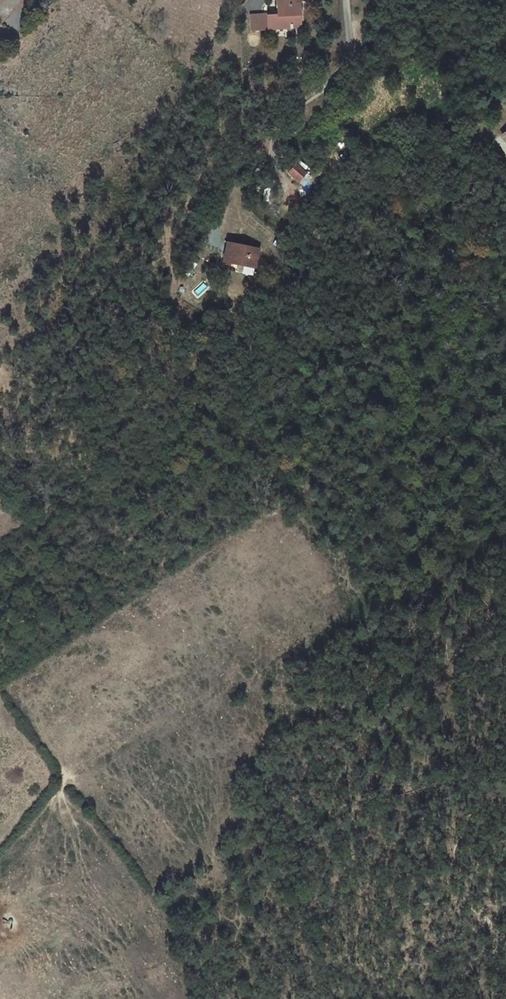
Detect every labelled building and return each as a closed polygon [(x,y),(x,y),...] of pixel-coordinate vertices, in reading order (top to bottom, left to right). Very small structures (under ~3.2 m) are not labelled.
[(268,14),(250,15),(251,31),(264,30),(265,30),(265,28),(269,27),(301,26),(299,0),(277,0),(278,15),(268,16),(268,14)] [(296,164),(288,173),(297,182),(306,172),(296,164)] [(259,249),(227,243),(227,244),(256,264),(259,249)] [(216,256),(206,273),(233,291),(243,273),(216,256)]
